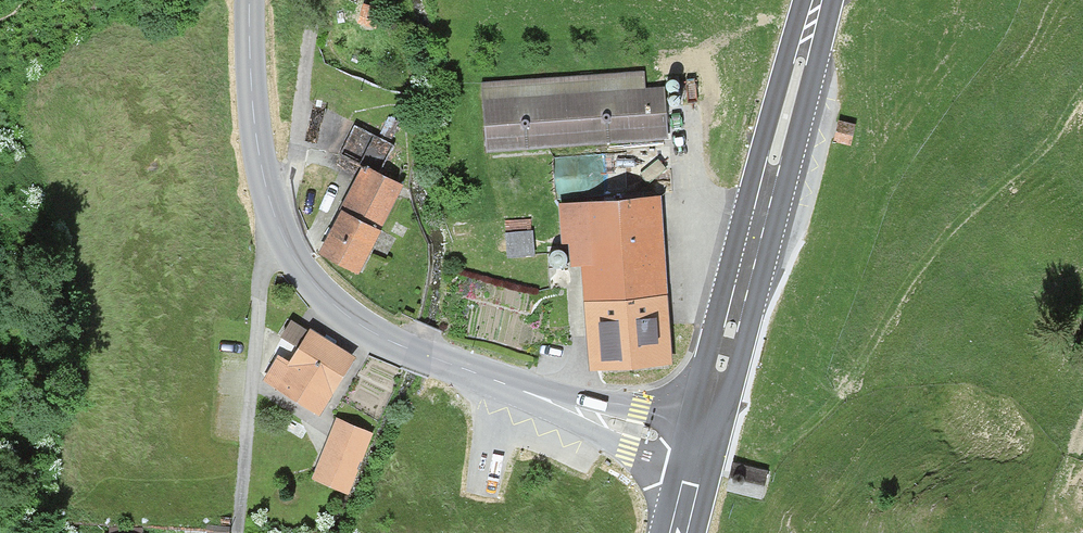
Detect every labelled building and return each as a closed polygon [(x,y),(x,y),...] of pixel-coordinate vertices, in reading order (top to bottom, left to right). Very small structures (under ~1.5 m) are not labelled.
[(644,93),(642,72),(484,85),(490,156),(669,141),(665,91),(644,93)] [(856,122),(838,118),(833,139),(851,143),(856,122)] [(335,158),(362,172),(342,209),(346,211),(323,255),(363,276),(385,233),(382,232),(406,186),(385,175),(400,147),(353,123),(335,158)] [(590,187),(590,189),(608,189),(607,152),(556,153),(557,188),(590,187)] [(674,366),(660,196),(559,204),(562,244),(570,244),(571,267),(581,266),(590,373),(674,366)] [(291,315),(278,348),(294,354),(307,321),(291,315)] [(359,358),(314,332),(295,365),(282,357),(267,384),(324,417),(359,358)] [(369,434),(336,422),(313,483),(346,495),(369,434)] [(768,475),(734,465),(726,494),(760,503),(768,475)]
